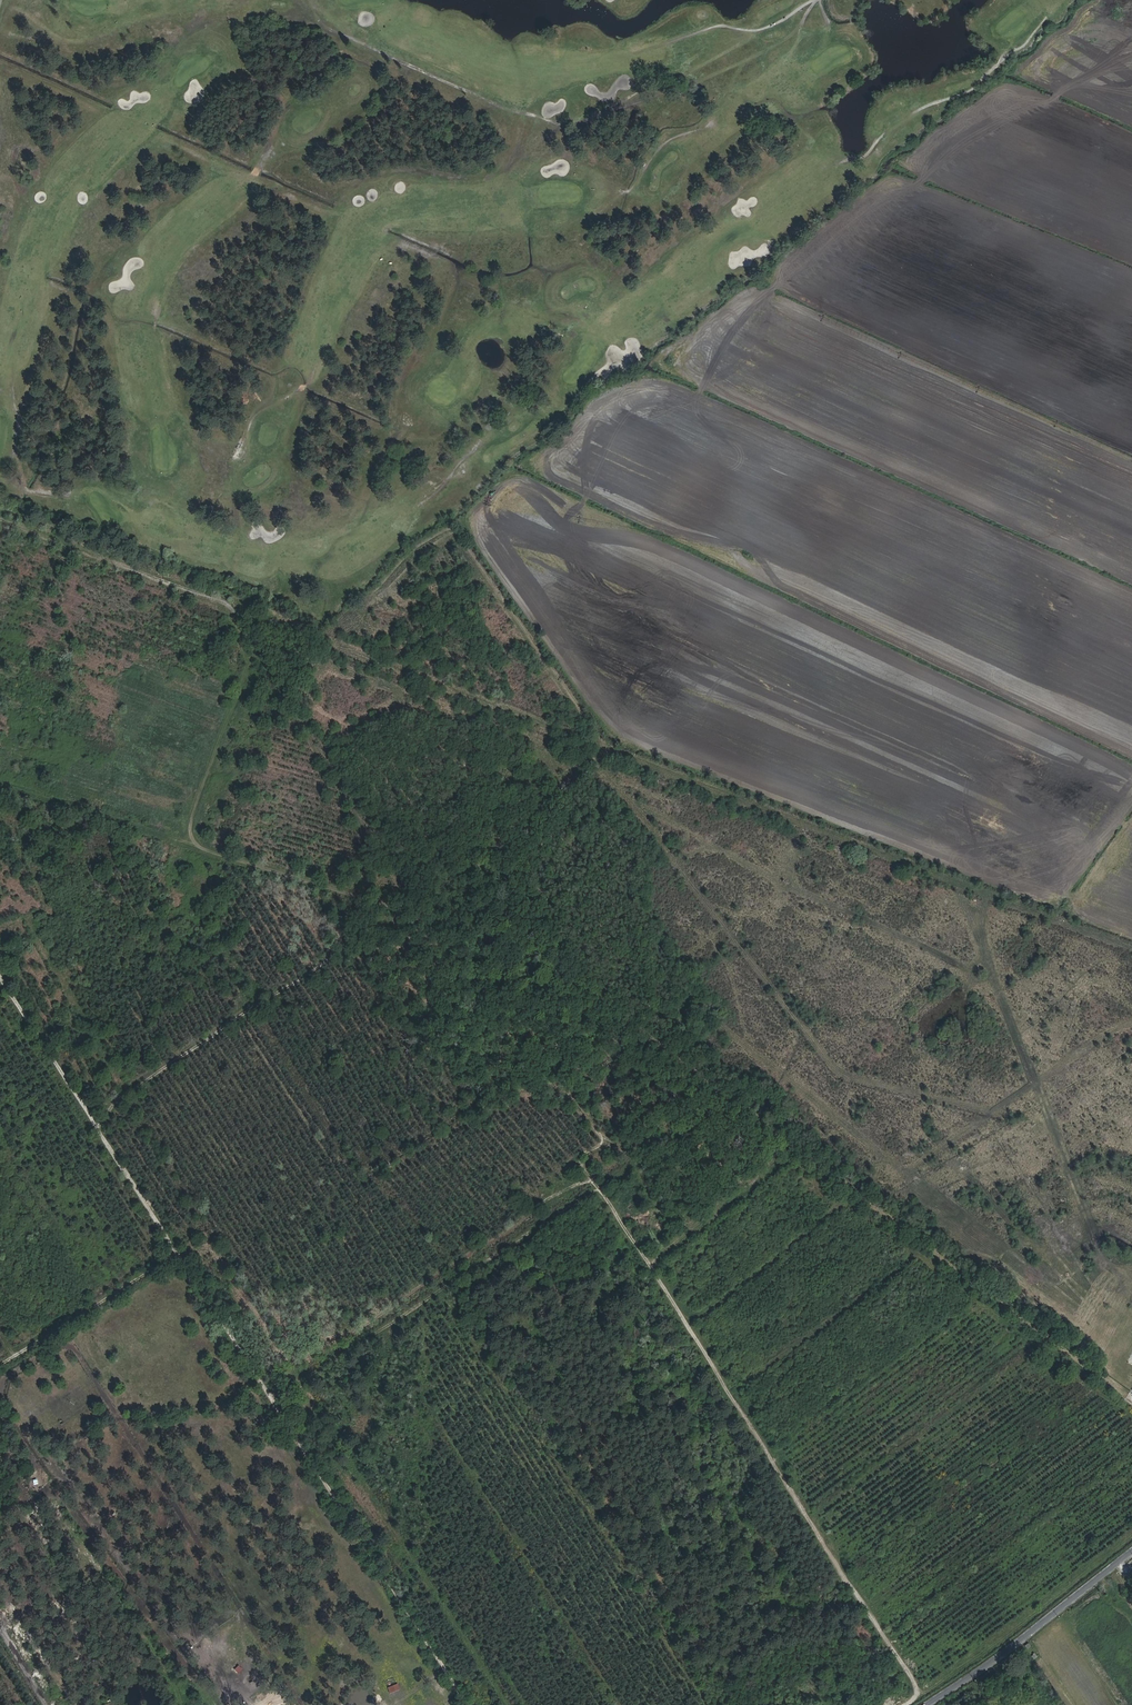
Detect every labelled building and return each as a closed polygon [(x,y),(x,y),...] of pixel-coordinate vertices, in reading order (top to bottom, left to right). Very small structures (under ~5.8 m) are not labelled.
[(395,186),(400,193),(406,189),(401,182),(395,186)] [(387,1687),(389,1694),(399,1690),(397,1684),(387,1687)]
